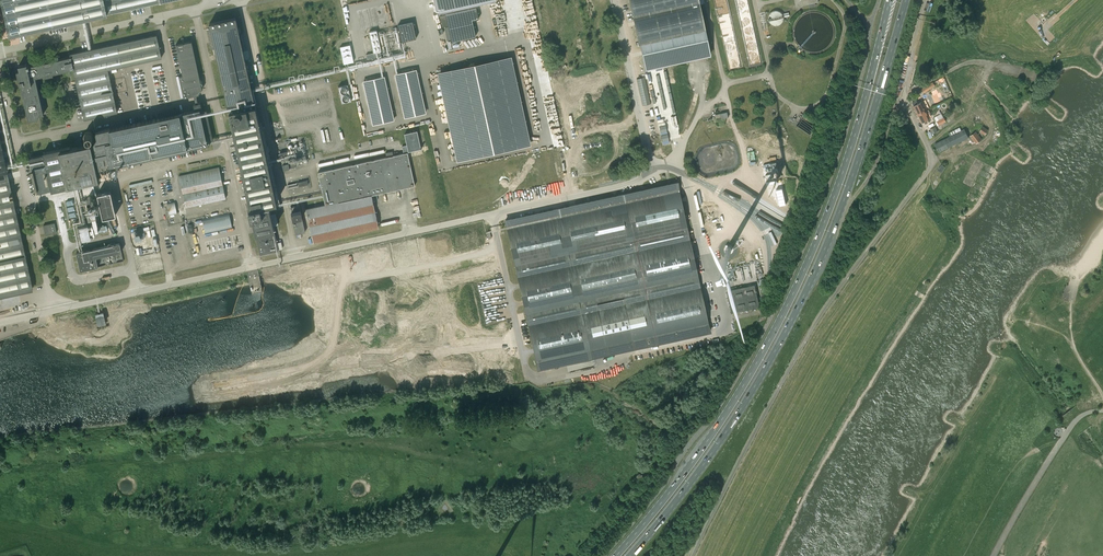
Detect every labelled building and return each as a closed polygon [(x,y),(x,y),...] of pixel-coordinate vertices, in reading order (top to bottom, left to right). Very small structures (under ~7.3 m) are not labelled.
[(10,35),(37,29),(69,22),(160,2),(160,3),(173,0),(2,0),(10,35)] [(436,13),(496,0),(434,0),(436,13)] [(638,42),(639,42),(645,69),(710,55),(704,28),(698,0),(629,0),(638,42)] [(727,0),(715,0),(720,23),(731,21),(727,0)] [(478,19),(476,8),(439,16),(442,27),(448,26),(451,42),(475,36),(472,20),(478,19)] [(798,44),(807,51),(817,51),(826,48),(826,45),(828,45),(826,40),(822,37),(823,35),(821,30),(820,29),(819,27),(817,27),(819,26),(822,22),(816,22),(818,21),(824,21),(826,18),(824,17),(824,16),(823,13),(820,11),(811,10),(800,14),(795,22),(794,35),(798,44)] [(781,13),(772,11),(770,23),(779,25),(781,13)] [(278,249),(283,248),(281,241),(276,242),(274,229),(273,225),(278,224),(275,213),(270,214),(268,204),(276,203),(255,106),(254,102),(246,66),(235,18),(209,23),(228,108),(229,111),(250,208),(248,208),(250,218),(252,217),(260,254),(278,250),(278,249)] [(412,22),(398,25),(402,41),(416,38),(412,22)] [(381,50),(376,29),(369,31),(374,51),(381,50)] [(106,115),(106,117),(117,115),(117,112),(107,69),(161,58),(156,35),(70,54),(71,57),(73,69),(85,119),(106,115)] [(191,41),(176,45),(182,75),(179,76),(184,98),(194,95),(195,103),(198,103),(196,95),(199,94),(199,93),(200,93),(200,91),(201,91),(201,90),(202,90),(199,76),(191,41)] [(350,45),(340,47),(344,64),(353,62),(350,45)] [(45,75),(45,77),(53,75),(53,73),(73,69),(71,57),(29,66),(29,64),(27,65),(27,64),(19,65),(20,71),(17,71),(19,81),(20,80),(20,83),(25,106),(28,120),(38,118),(37,116),(43,114),(35,77),(45,75)] [(509,62),(439,77),(458,162),(528,147),(509,62)] [(425,113),(415,69),(396,74),(405,118),(425,113)] [(393,120),(383,76),(364,81),(373,125),(393,120)] [(340,102),(355,99),(351,83),(336,86),(340,102)] [(918,114),(926,110),(921,102),(918,103),(916,100),(912,102),(913,105),(918,114)] [(110,128),(109,128),(111,137),(116,160),(117,163),(147,157),(187,148),(202,145),(209,144),(209,140),(213,139),(206,110),(205,107),(202,108),(200,102),(198,103),(195,103),(193,104),(194,110),(179,114),(110,129),(110,128)] [(930,119),(926,110),(918,114),(922,123),(930,119)] [(716,120),(722,118),(729,117),(727,112),(715,114),(716,120)] [(944,117),(936,121),(939,125),(946,121),(944,117)] [(983,126),(980,131),(985,135),(988,130),(983,126)] [(815,127),(810,134),(815,138),(819,130),(815,127)] [(948,133),(950,136),(935,144),(939,152),(968,137),(964,129),(962,130),(960,127),(948,133)] [(44,155),(30,158),(32,169),(33,170),(31,170),(36,190),(37,190),(37,192),(51,189),(52,191),(66,188),(79,185),(78,184),(98,179),(96,168),(117,163),(116,160),(111,137),(109,128),(96,131),(96,134),(93,135),(93,134),(93,133),(92,133),(92,132),(91,132),(90,131),(89,131),(88,131),(87,131),(86,132),(85,132),(85,133),(84,134),(84,135),(84,136),(84,137),(84,138),(85,139),(86,140),(87,140),(87,141),(88,141),(89,141),(90,141),(90,144),(70,148),(70,146),(57,149),(43,153),(44,155)] [(417,131),(414,131),(404,134),(408,151),(422,149),(421,147),(420,147),(417,131)] [(976,131),(970,136),(976,143),(982,139),(976,131)] [(32,288),(33,288),(0,139),(0,295),(32,288)] [(286,163),(304,159),(302,148),(297,149),(296,146),(289,148),(289,150),(278,152),(280,160),(285,159),(286,163)] [(414,186),(407,152),(318,172),(325,205),(371,195),(414,186)] [(179,176),(185,207),(226,198),(219,167),(179,176)] [(505,220),(531,338),(538,369),(587,358),(638,347),(662,342),(710,331),(677,182),(582,203),(555,209),(505,220)] [(371,195),(325,205),(306,209),(313,242),(379,227),(371,195)] [(175,202),(167,203),(169,214),(177,213),(175,202)] [(292,212),(291,212),(292,220),(296,234),(305,232),(302,218),(300,210),(300,206),(291,208),(292,212)] [(232,228),(229,214),(202,220),(205,234),(232,228)] [(43,225),(45,235),(57,232),(54,223),(43,225)] [(104,226),(104,225),(102,225),(102,226),(79,231),(80,236),(103,230),(104,231),(105,231),(105,230),(107,230),(107,225),(104,226)] [(119,243),(106,246),(76,253),(80,271),(98,268),(96,260),(109,258),(122,255),(119,243)] [(755,285),(744,287),(733,290),(727,291),(732,312),(759,306),(755,285)]
